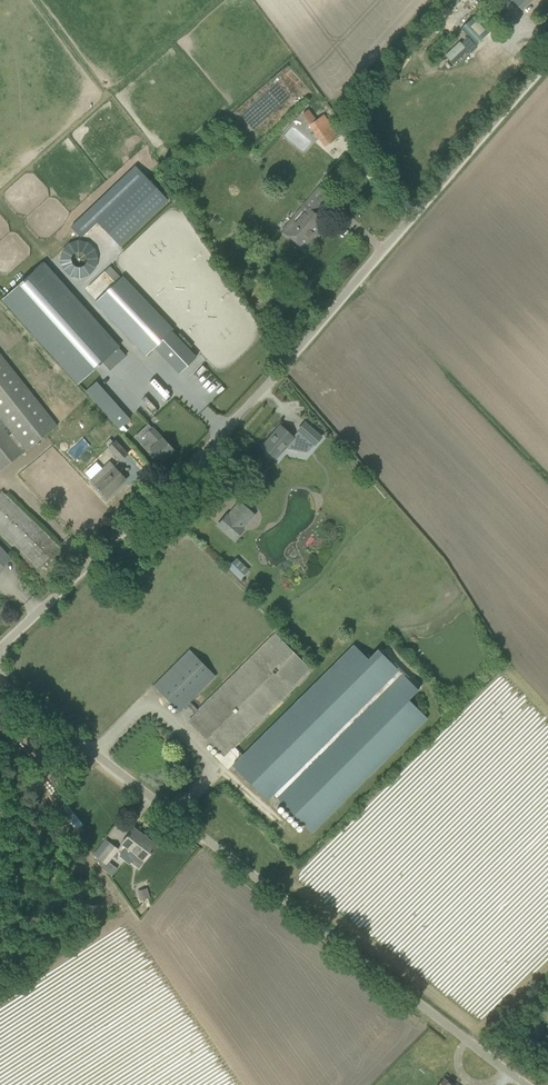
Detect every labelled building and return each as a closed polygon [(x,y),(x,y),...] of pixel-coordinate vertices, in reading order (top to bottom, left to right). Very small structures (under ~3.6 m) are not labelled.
[(521,9),(532,0),(513,0),(521,9)] [(477,14),(459,30),(474,46),(492,30),(477,14)] [(334,129),(324,115),(321,118),(320,117),(310,125),(325,147),(336,139),(330,131),(334,129)] [(340,136),(345,132),(338,121),(333,125),(340,136)] [(97,222),(120,246),(169,199),(145,175),(97,222)] [(297,217),(286,230),(305,247),(315,234),(324,222),(316,215),(330,198),(319,189),(296,215),(297,217)] [(78,236),(55,259),(80,282),(102,259),(78,236)] [(82,386),(123,348),(47,264),(6,302),(82,386)] [(196,357),(172,331),(163,339),(154,348),(179,374),(196,357)] [(0,471),(23,453),(27,450),(57,425),(0,354),(0,416),(15,435),(11,438),(0,424),(0,470),(0,471)] [(130,418),(121,408),(110,417),(120,428),(130,418)] [(267,455),(274,456),(277,458),(286,447),(297,450),(308,438),(315,444),(322,437),(305,422),(298,430),(299,431),(293,437),(281,426),(274,433),(275,434),(264,447),(265,448),(267,455)] [(162,462),(175,450),(163,437),(162,437),(153,427),(146,433),(149,437),(141,444),(148,451),(150,449),(162,462)] [(121,461),(127,454),(128,454),(116,441),(109,447),(121,461)] [(107,497),(126,480),(114,466),(110,462),(102,469),(106,473),(95,484),(107,497)] [(39,569),(60,548),(2,491),(0,493),(0,530),(39,569)] [(244,529),(237,523),(227,514),(218,525),(235,540),(244,529)] [(10,557),(0,546),(0,569),(12,558),(10,557)] [(240,578),(246,572),(240,566),(242,564),(237,559),(229,567),(240,578)] [(125,576),(121,573),(115,578),(119,582),(125,576)] [(196,714),(189,721),(223,756),(230,750),(233,746),(311,669),(276,634),(199,711),(196,714)] [(242,756),(233,746),(230,750),(239,759),(233,765),(268,801),(274,795),(312,833),(428,719),(409,700),(418,690),(417,689),(418,687),(386,655),(384,656),(379,650),(369,660),(354,645),(242,756)] [(196,714),(199,711),(190,702),(216,676),(190,650),(153,686),(180,712),(187,705),(196,714)] [(73,829),(82,824),(68,801),(59,806),(73,829)] [(157,846),(156,845),(134,828),(122,843),(126,847),(126,855),(125,857),(139,868),(144,861),(145,861),(157,846)] [(118,849),(111,844),(99,859),(106,864),(118,849)] [(139,899),(150,897),(147,888),(137,890),(139,899)]
